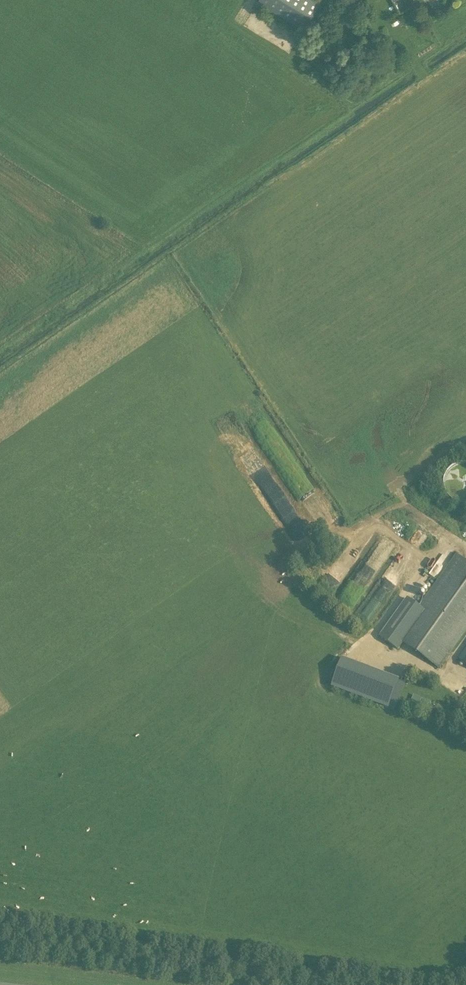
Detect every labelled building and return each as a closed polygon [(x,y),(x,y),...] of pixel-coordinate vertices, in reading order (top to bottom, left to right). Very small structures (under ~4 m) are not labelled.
[(317,0),(259,0),(258,1),(304,29),(320,2),(317,0)] [(445,477),(444,485),(446,494),(450,499),(456,503),(462,505),(465,505),(465,464),(462,463),(454,466),(448,472),(445,477)] [(457,555),(397,638),(439,668),(465,630),(465,562),(457,555)] [(355,584),(363,588),(371,573),(363,568),(355,584)] [(394,693),(384,689),(378,705),(388,708),(394,693)]
